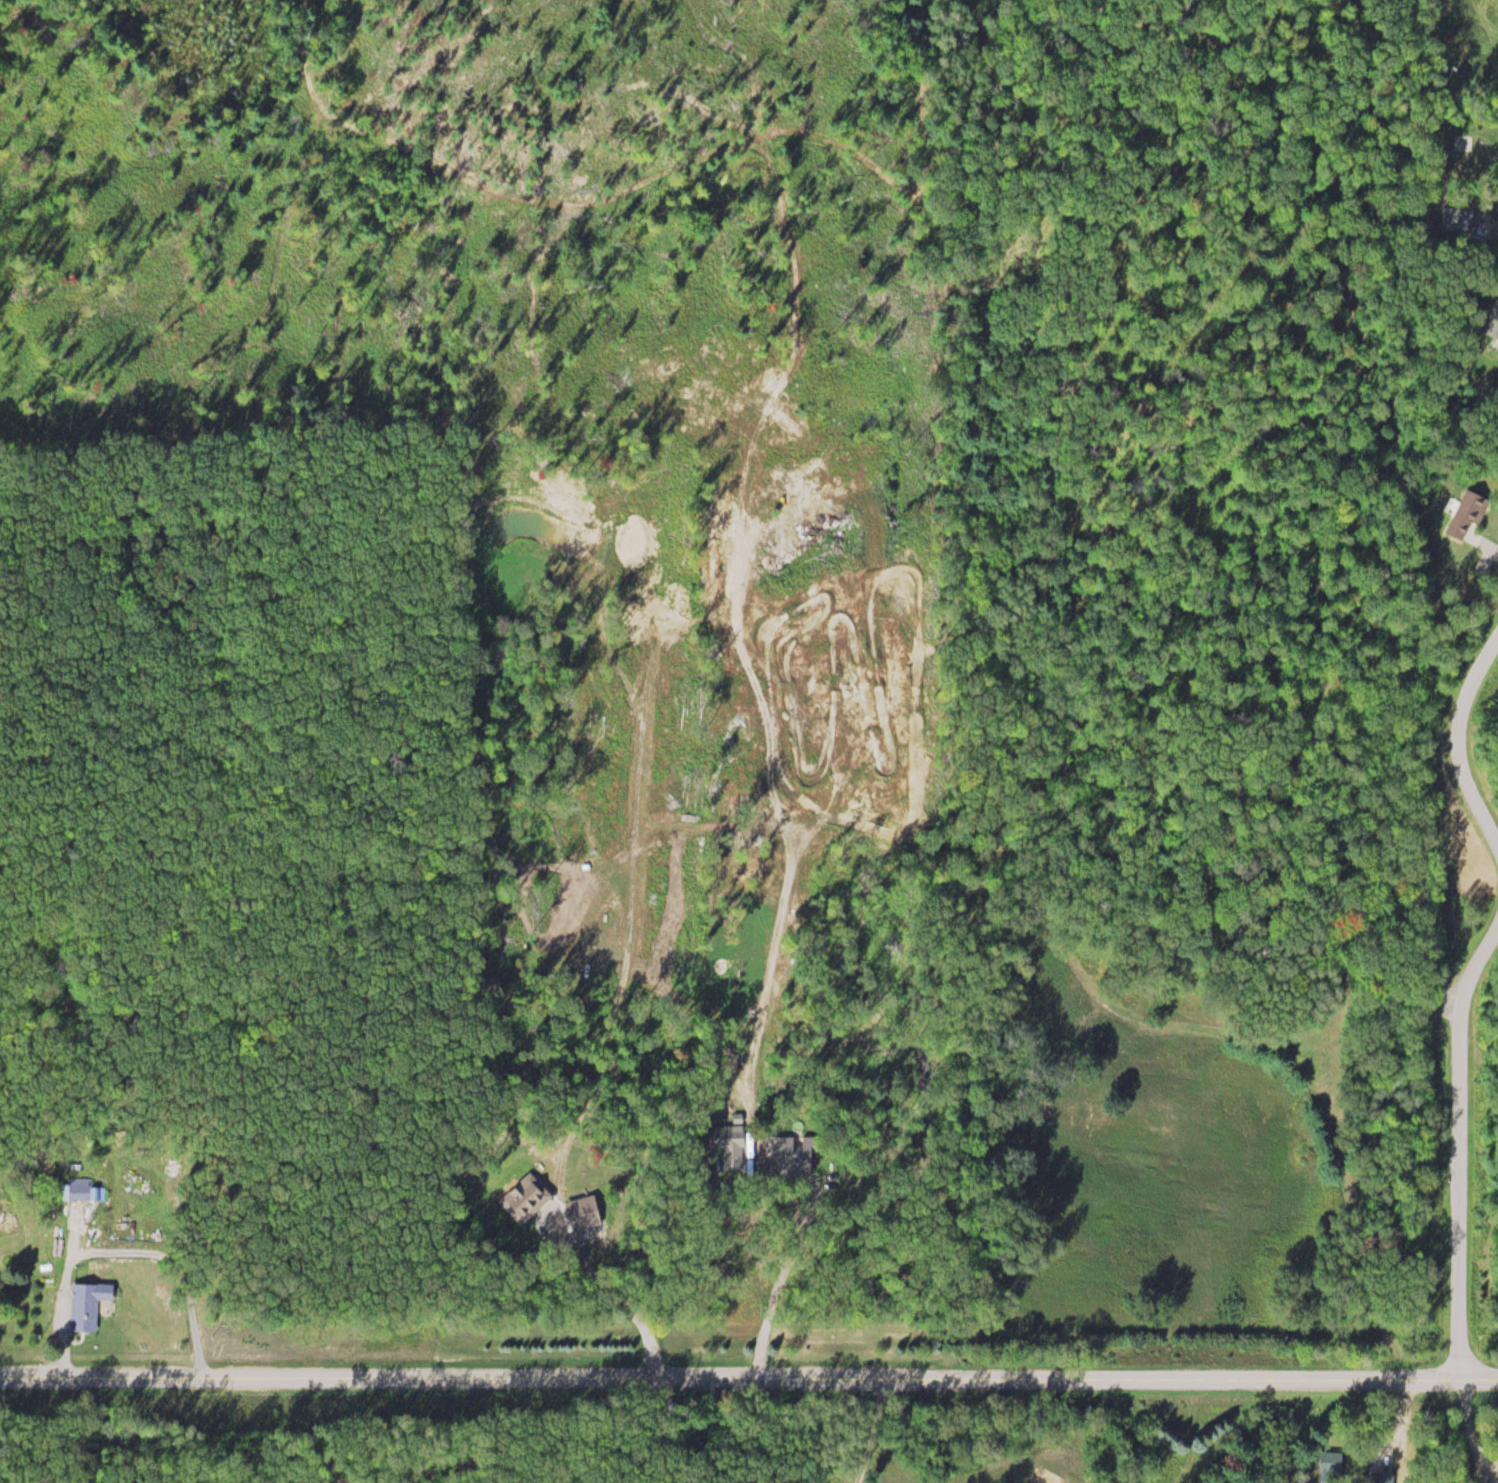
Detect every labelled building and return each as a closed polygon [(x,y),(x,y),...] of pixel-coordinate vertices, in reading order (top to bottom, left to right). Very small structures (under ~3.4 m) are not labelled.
[(1457,515),(1449,532),(1476,544),(1496,501),(1468,488),(1456,514),(1457,515)] [(718,1149),(725,1149),(725,1169),(748,1169),(747,1130),(717,1131),(718,1149)] [(788,1167),(815,1170),(818,1149),(790,1146),(788,1167)] [(524,1227),(557,1197),(533,1172),(501,1202),(524,1227)] [(107,1201),(107,1183),(72,1183),(72,1201),(107,1201)] [(98,1333),(99,1301),(115,1301),(115,1285),(73,1285),(72,1333),(98,1333)]
